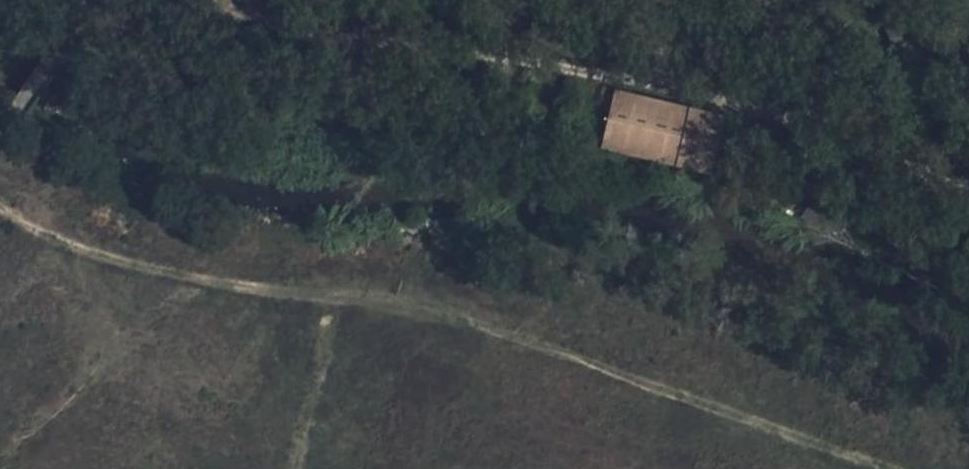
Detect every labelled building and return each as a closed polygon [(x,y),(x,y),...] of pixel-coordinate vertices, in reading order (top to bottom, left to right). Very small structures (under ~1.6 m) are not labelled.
[(596,140),(706,167),(721,117),(610,90),(596,140)]
